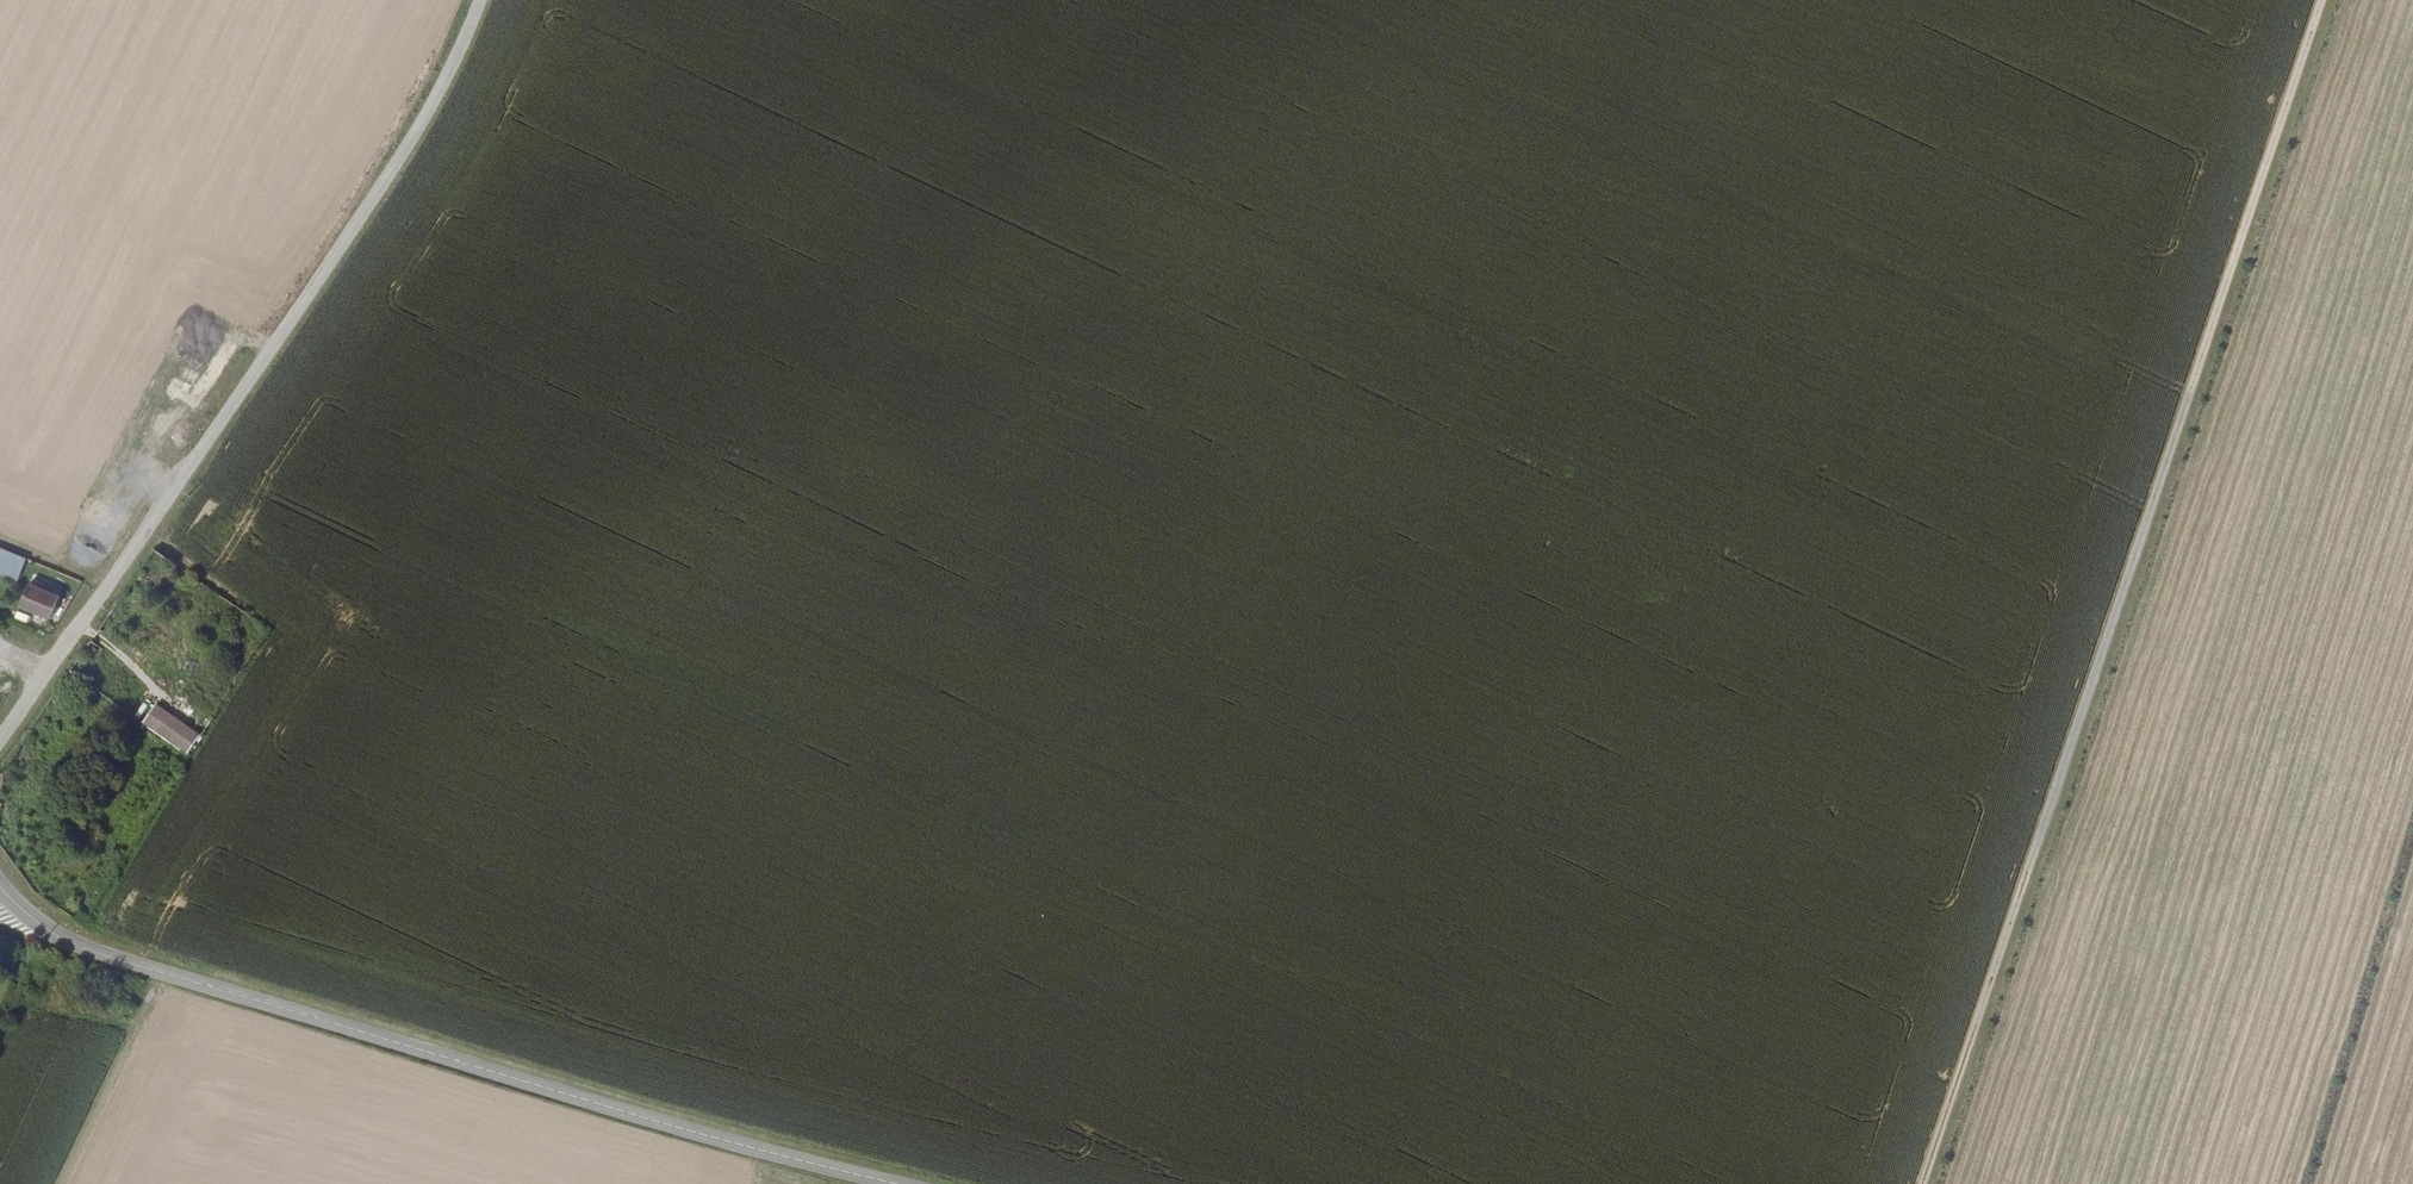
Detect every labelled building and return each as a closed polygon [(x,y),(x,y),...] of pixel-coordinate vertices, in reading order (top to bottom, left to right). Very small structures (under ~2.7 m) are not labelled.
[(0,549),(0,572),(18,580),(26,560),(0,549)] [(20,606),(50,619),(60,597),(29,584),(20,606)] [(87,665),(97,651),(91,647),(81,661),(87,665)] [(188,755),(201,737),(157,707),(145,725),(188,755)] [(75,919),(85,925),(91,916),(81,909),(75,919)] [(15,943),(0,935),(0,949),(14,956),(15,943)]
